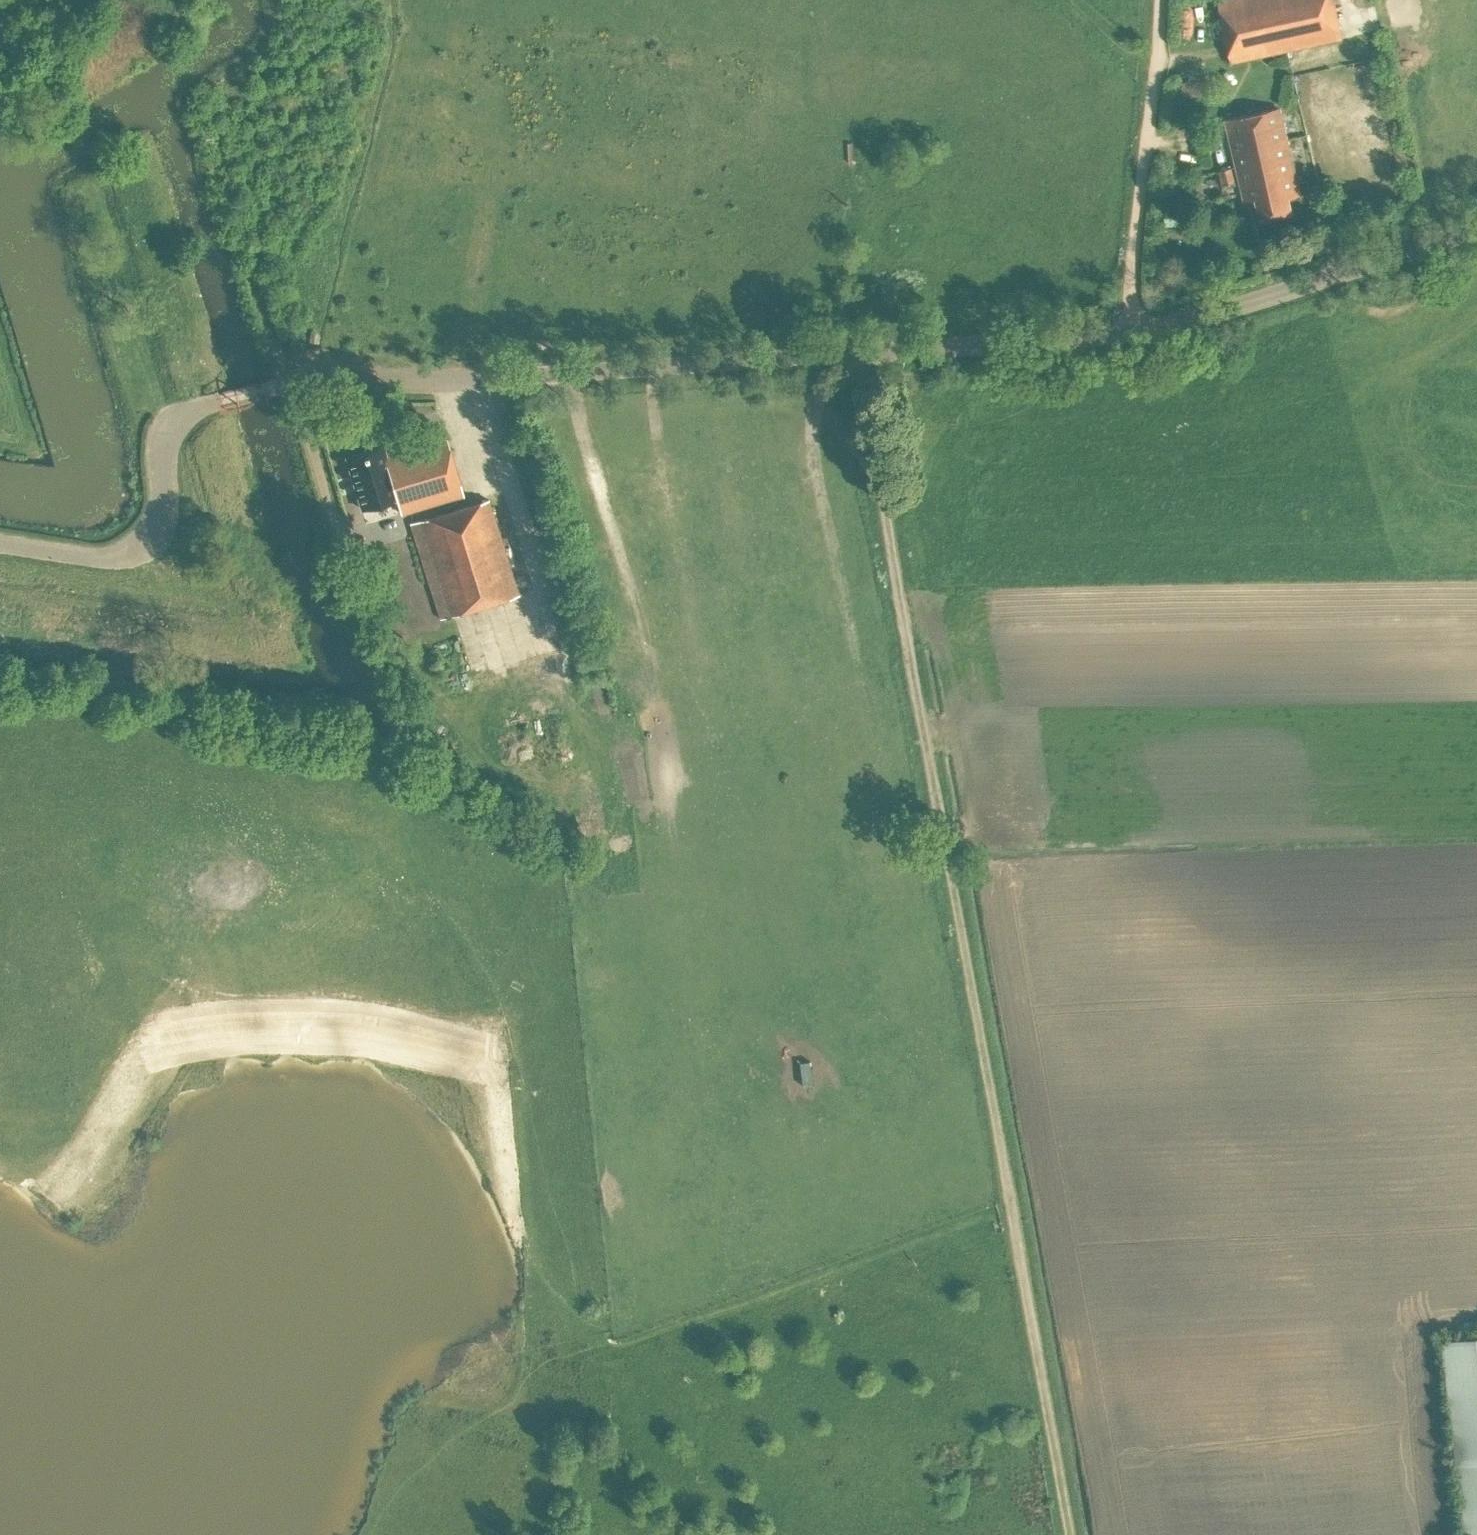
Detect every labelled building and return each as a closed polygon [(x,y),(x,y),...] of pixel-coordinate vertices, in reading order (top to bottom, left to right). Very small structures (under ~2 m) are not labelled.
[(1231,62),(1343,38),(1335,0),(1218,0),(1231,62)] [(1280,109),(1226,120),(1239,174),(1242,173),(1244,182),(1248,181),(1252,198),(1256,197),(1261,219),(1292,212),(1288,196),(1300,193),(1280,109)] [(1233,167),(1223,169),(1226,183),(1236,180),(1233,167)] [(445,434),(383,453),(396,498),(401,513),(463,494),(445,434)] [(381,447),(346,457),(362,508),(396,498),(383,453),(381,447)] [(411,523),(440,619),(518,594),(488,499),(411,523)] [(1464,1534),(1476,1534),(1476,1335),(1441,1339),(1464,1534)]
